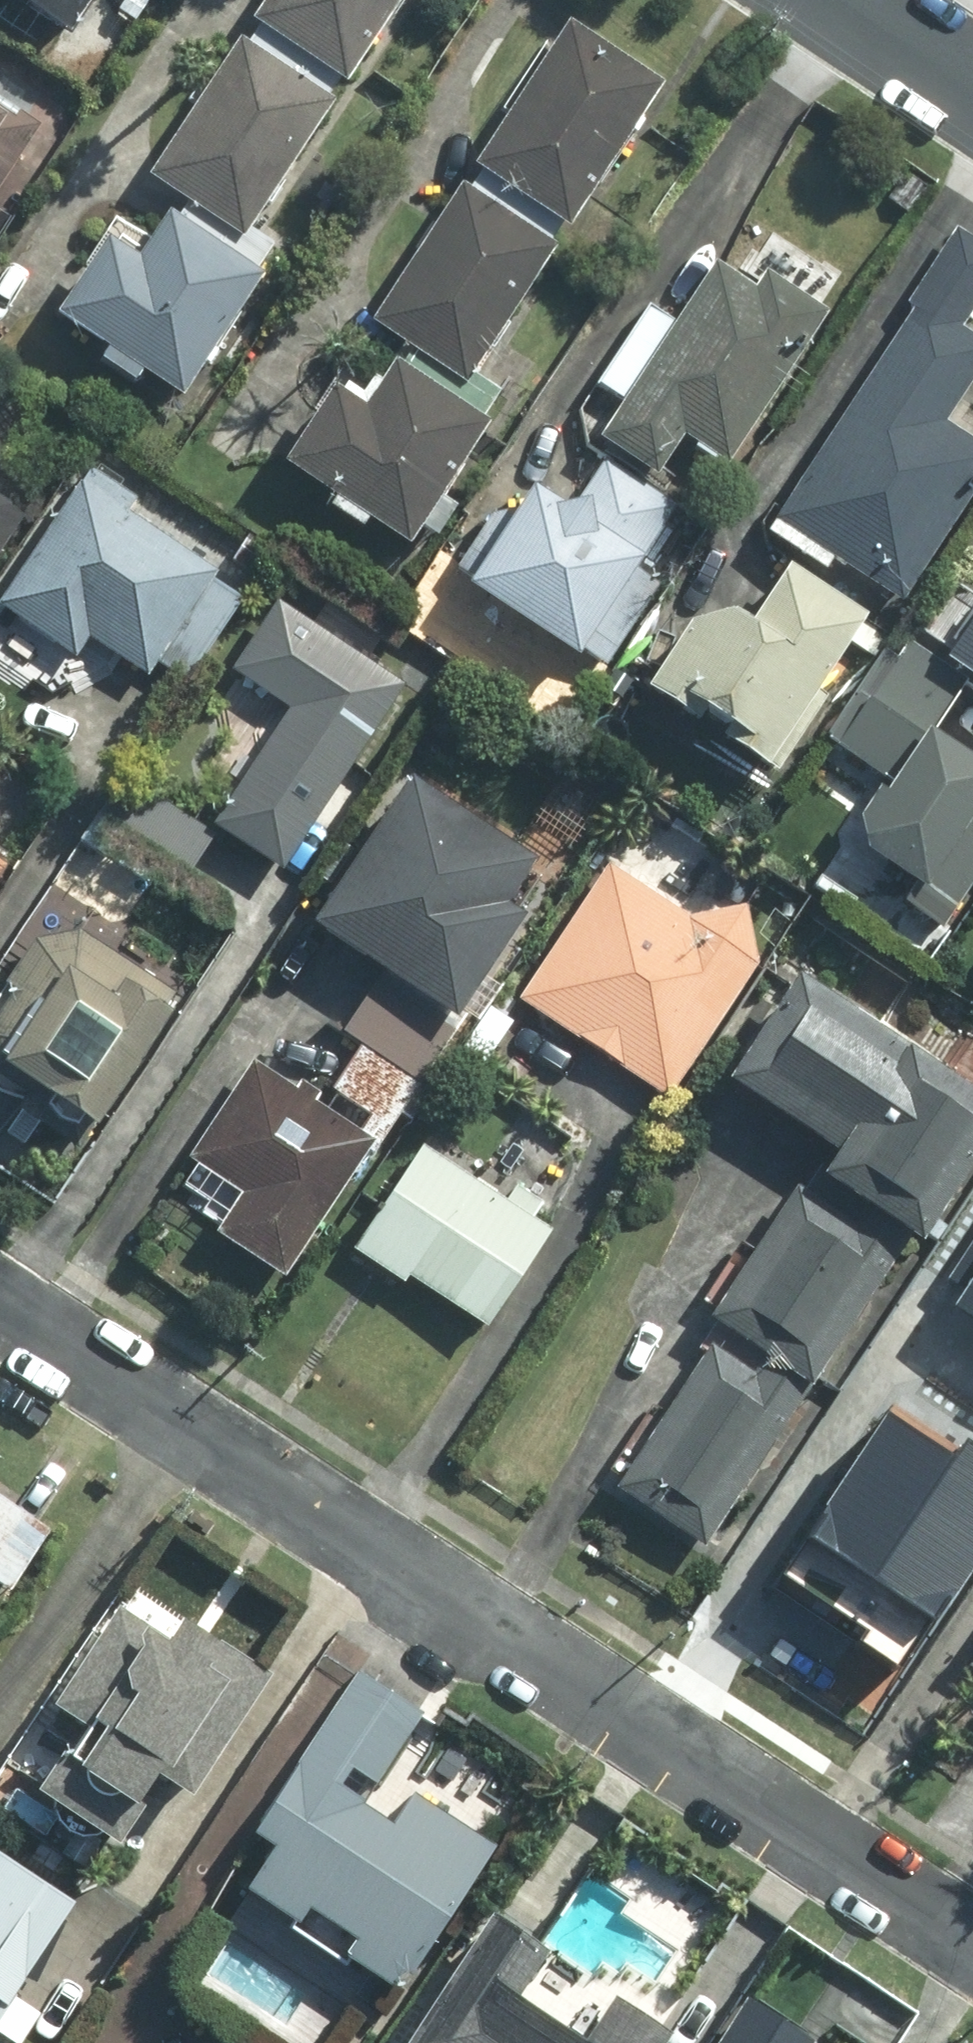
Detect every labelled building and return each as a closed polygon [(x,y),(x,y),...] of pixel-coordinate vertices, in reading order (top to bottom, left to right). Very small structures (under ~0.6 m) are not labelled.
[(82,34),(104,0),(27,0),(82,34)] [(153,3),(148,0),(129,0),(120,13),(139,25),(153,3)] [(253,43),(335,97),(346,79),(351,84),(407,0),(282,0),(253,43)] [(579,27),(476,190),(558,240),(567,224),(576,228),(668,84),(579,27)] [(335,97),(253,43),(161,181),(197,204),(184,221),(261,271),(275,249),(253,234),(340,101),(335,97)] [(0,99),(0,190),(42,127),(0,99)] [(558,240),(476,190),(472,186),(382,325),(420,350),(406,370),(488,421),(504,396),(478,379),(563,244),(558,240)] [(261,271),(184,221),(151,271),(117,248),(69,321),(189,400),(270,277),(261,271)] [(777,535),(833,572),(841,560),(909,604),(972,506),(972,440),(950,425),(972,390),(972,336),(964,330),(972,316),(972,240),(965,234),(917,307),(923,312),(777,535)] [(635,407),(612,442),(665,477),(691,438),(733,465),(832,316),(773,276),(762,294),(724,268),(683,328),(654,308),(602,386),(635,407)] [(488,421),(406,370),(377,416),(344,394),(296,470),(420,550),(430,533),(441,540),(460,509),(448,501),(496,427),(488,421)] [(644,561),(679,508),(615,466),(585,513),(570,515),(543,497),(482,589),(590,661),(593,656),(612,667),(663,590),(645,577),(653,567),(644,561)] [(97,476),(9,609),(81,657),(94,637),(153,675),(162,662),(188,680),(239,602),(214,586),(221,577),(132,519),(141,504),(97,476)] [(24,520),(0,504),(0,556),(24,520)] [(659,693),(780,772),(878,625),(800,573),(763,627),(741,612),(731,625),(700,632),(659,693)] [(224,827),(289,870),(408,693),(284,611),(243,674),(300,712),(224,827)] [(972,677),(972,674),(957,663),(918,637),(843,748),(900,785),(874,824),(881,858),(960,912),(972,893),(972,765),(933,738),(972,677)] [(957,663),(972,674),(972,640),(962,657),(957,663)] [(132,780),(108,818),(130,831),(195,874),(219,837),(132,780)] [(130,831),(108,818),(89,845),(112,861),(130,831)] [(369,1053),(425,1090),(534,926),(517,914),(542,876),(508,853),(482,891),(393,832),(327,933),(412,987),(369,1053)] [(15,875),(0,865),(0,898),(15,875)] [(532,1001),(674,1096),(762,964),(751,911),(692,923),(616,873),(532,1001)] [(87,1157),(177,1023),(167,1017),(179,998),(85,935),(44,944),(14,989),(25,995),(0,1033),(0,1065),(4,1086),(33,1106),(26,1116),(87,1157)] [(813,987),(744,1091),(853,1164),(839,1188),(872,1209),(916,1238),(932,1249),(972,1185),(972,1094),(813,987)] [(384,1153),(425,1090),(369,1053),(342,1093),(378,1117),(364,1139),(318,1110),(324,1100),(305,1088),(299,1096),(260,1070),(199,1164),(253,1199),(227,1237),(291,1278),(377,1148),(384,1153)] [(426,1152),(363,1248),(360,1251),(413,1286),(417,1281),(490,1329),(551,1236),(535,1225),(546,1209),(522,1194),(512,1210),(426,1152)] [(817,1389),(916,1238),(872,1209),(839,1188),(820,1174),(721,1325),(817,1389)] [(960,1303),(972,1311),(972,1283),(960,1303)] [(711,1549),(817,1389),(721,1325),(704,1349),(718,1359),(627,1495),(711,1549)] [(890,1409),(783,1575),(865,1627),(856,1642),(906,1674),(972,1570),(972,1443),(971,1442),(962,1455),(890,1409)] [(15,1596),(54,1534),(0,1500),(0,1586),(15,1596)] [(124,1612),(58,1712),(80,1727),(36,1796),(49,1805),(128,1857),(174,1787),(186,1794),(266,1676),(192,1626),(177,1647),(130,1617),(124,1612)] [(254,1899),(406,1999),(501,1856),(413,1798),(394,1828),(345,1796),(360,1772),(384,1787),(429,1719),(363,1676),(260,1831),(287,1849),(254,1899)] [(0,1788),(0,1813),(31,1833),(45,1811),(3,1783),(0,1788)] [(39,2016),(23,2006),(80,1918),(0,1865),(0,2042),(21,2042),(39,2016)] [(416,2042),(583,2042),(519,2000),(547,1956),(495,1923),(416,2042)] [(669,2035),(617,2000),(589,2042),(664,2042),(669,2035)] [(739,2042),(812,2042),(762,2009),(739,2042)]
